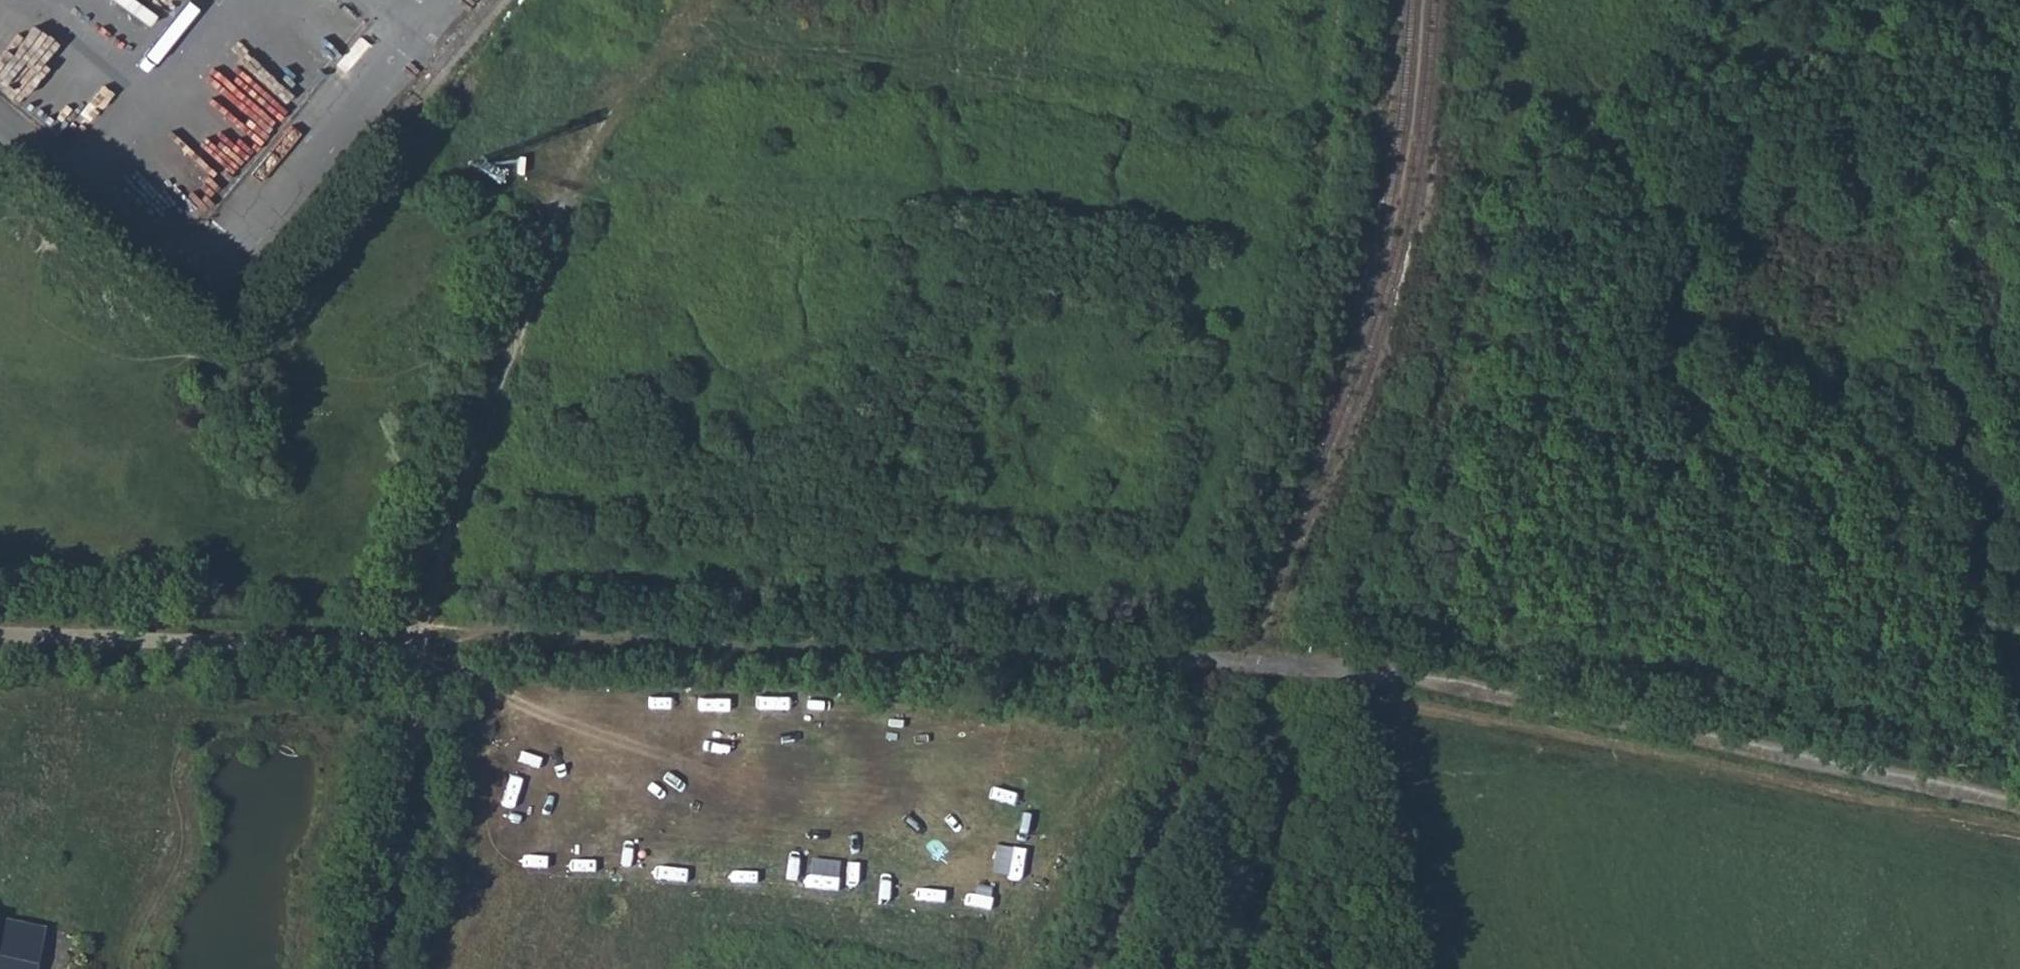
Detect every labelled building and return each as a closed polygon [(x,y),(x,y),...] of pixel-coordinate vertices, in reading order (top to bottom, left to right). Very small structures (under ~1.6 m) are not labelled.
[(41,49),(11,22),(0,34),(0,82),(6,87),(41,49)] [(49,930),(0,921),(0,968),(42,968),(49,930)]
